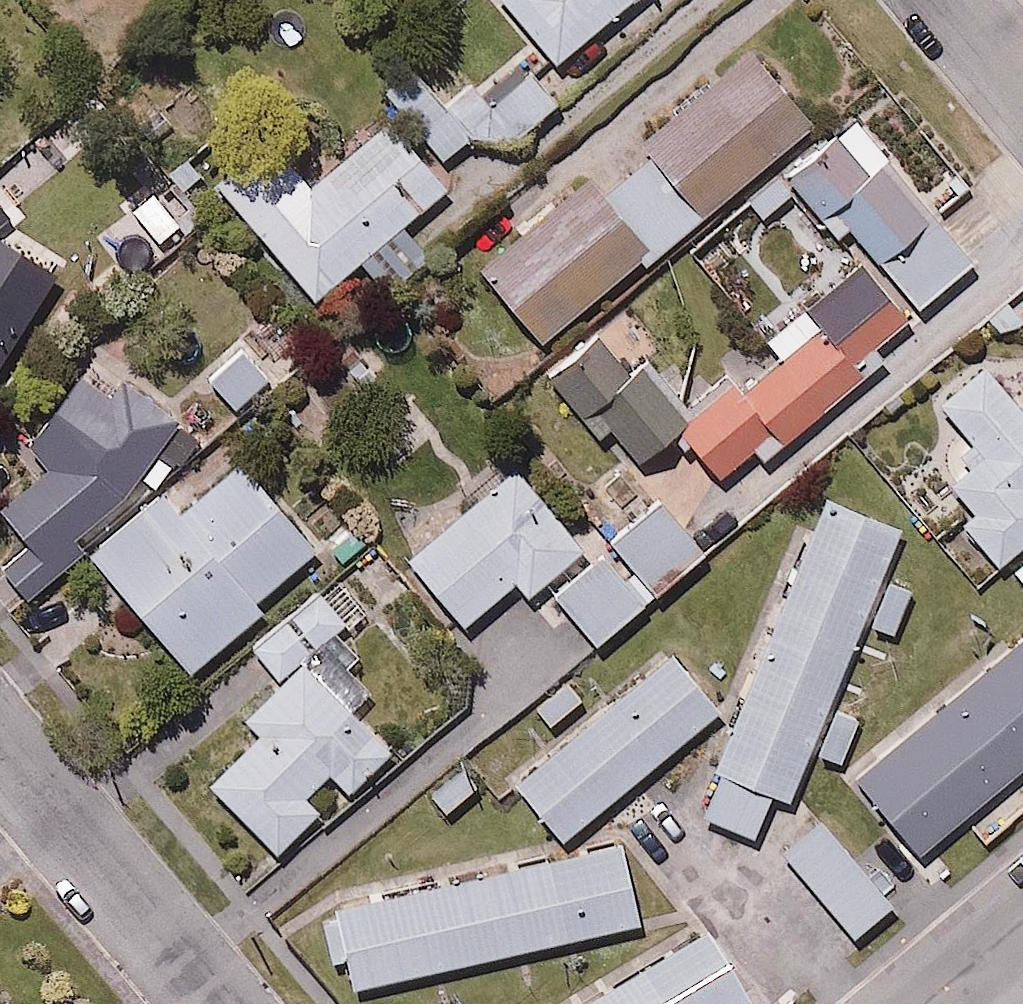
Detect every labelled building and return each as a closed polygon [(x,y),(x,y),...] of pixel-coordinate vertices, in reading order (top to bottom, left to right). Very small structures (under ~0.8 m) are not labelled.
[(550,60),(627,0),(503,0),(550,60)] [(816,115),(754,40),(638,135),(652,151),(601,192),(586,174),(478,263),(541,340),(816,115)] [(475,133),(414,57),(382,83),(443,159),(475,133)] [(553,99),(528,69),(491,100),(517,130),(553,99)] [(449,183),(391,111),(326,167),(289,122),(221,177),(314,294),(358,259),(389,297),(435,260),(403,220),(449,183)] [(855,112),(745,200),(759,218),(793,191),(832,240),(851,225),(915,307),(973,261),(855,112)] [(13,211),(0,196),(0,222),(13,211)] [(56,267),(0,231),(0,364),(56,267)] [(735,385),(687,429),(725,473),(775,427),(790,443),(860,380),(849,367),(911,311),(866,261),(805,315),(819,330),(745,396),(735,385)] [(600,330),(549,371),(597,434),(611,422),(639,458),(689,418),(642,360),(631,369),(600,330)] [(270,371),(242,337),(202,370),(230,404),(270,371)] [(23,526),(0,547),(0,559),(30,593),(83,546),(73,534),(141,474),(150,484),(179,458),(165,443),(188,422),(118,344),(23,429),(47,456),(0,498),(0,501),(23,526)] [(1022,538),(1022,404),(984,355),(937,392),(973,436),(938,464),(973,507),(962,515),(998,559),(1022,538)] [(313,546),(233,455),(177,503),(163,487),(89,551),(191,669),(267,603),(259,593),(313,546)] [(656,489),(631,456),(579,496),(651,589),(735,523),(690,464),(656,489)] [(514,459),(396,553),(459,623),(515,579),(527,594),(572,558),(582,570),(554,592),(593,642),(645,601),(601,545),(590,554),(514,459)] [(827,701),(859,622),(896,638),(919,583),(882,567),(899,526),(828,496),(716,764),(722,767),(704,811),(758,833),(776,789),(788,794),(808,745),(845,761),(864,716),(827,701)] [(349,620),(320,587),(254,646),(282,679),(241,715),(256,732),(211,772),(276,845),(325,802),(311,785),(330,768),(346,786),(392,746),(355,704),(372,689),(349,664),(360,654),(338,629),(349,620)] [(952,821),(982,856),(1022,821),(1022,631),(854,775),(918,850),(952,821)] [(721,705),(672,643),(508,774),(557,836),(721,705)] [(568,673),(530,705),(548,727),(586,696),(568,673)] [(463,758),(424,791),(445,814),(483,781),(463,758)] [(823,814),(781,848),(854,939),(897,905),(823,814)] [(326,957),(345,953),(350,980),(640,921),(621,832),(332,891),(337,912),(318,916),(326,957)] [(755,994),(707,915),(561,1003),(740,1003),(755,994)]
